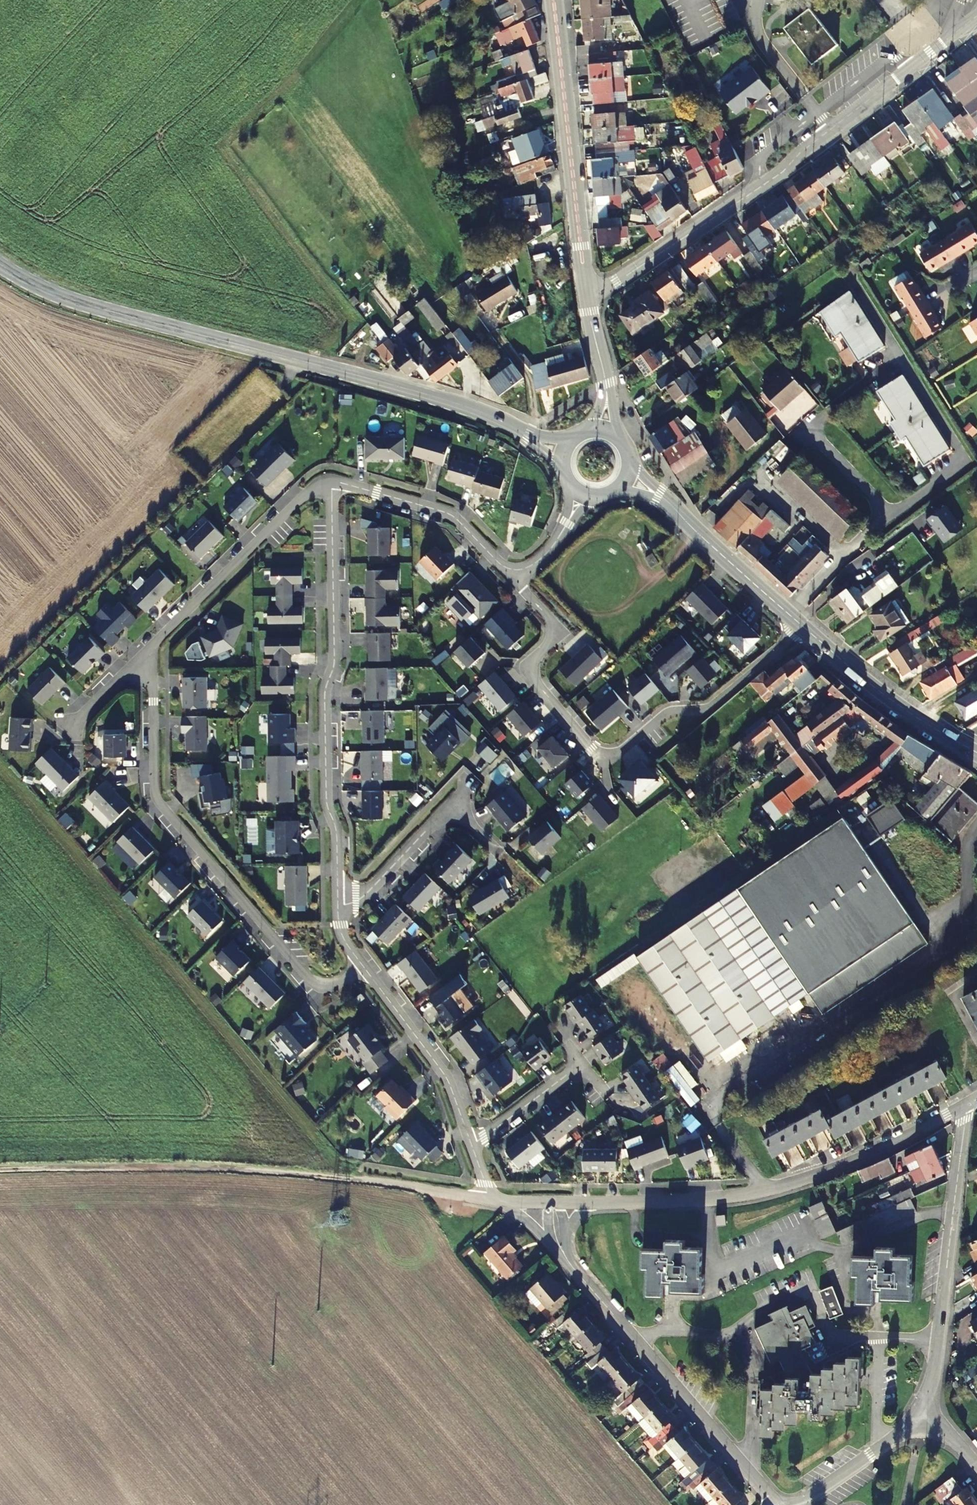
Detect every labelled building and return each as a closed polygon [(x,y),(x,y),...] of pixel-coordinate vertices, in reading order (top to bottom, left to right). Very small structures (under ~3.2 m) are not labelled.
[(538,14),(532,0),(505,0),(513,24),(529,17),(538,14)] [(602,17),(601,6),(607,5),(606,0),(578,0),(580,19),(602,17)] [(729,0),(715,0),(726,25),(739,20),(729,0)] [(810,64),(836,43),(808,8),(781,29),(810,64)] [(610,38),(608,22),(608,16),(602,17),(580,19),(582,41),(610,38)] [(527,45),(538,40),(529,17),(513,24),(486,35),(488,41),(500,36),(499,33),(503,32),(504,36),(512,32),(513,35),(522,32),(527,45)] [(508,55),(517,52),(515,44),(506,47),(508,55)] [(575,55),(587,53),(586,46),(574,47),(575,55)] [(518,75),(515,76),(516,82),(527,79),(532,77),(536,76),(527,48),(517,52),(508,55),(501,57),(495,60),(488,62),(492,75),(495,74),(500,88),(510,84),(508,78),(503,64),(513,60),(518,75)] [(495,60),(501,57),(498,48),(492,51),(495,60)] [(592,78),(612,76),(611,68),(617,67),(615,50),(589,53),(592,78)] [(976,93),(976,61),(976,59),(968,64),(970,66),(962,72),(976,93)] [(503,64),(508,78),(515,76),(518,75),(513,60),(503,64)] [(720,93),(736,113),(745,105),(743,103),(754,94),(758,98),(768,89),(751,68),(720,93)] [(536,76),(532,77),(534,86),(549,81),(548,72),(536,76)] [(964,108),(976,98),(976,93),(962,72),(954,78),(952,76),(945,81),(964,108)] [(510,84),(516,82),(515,76),(508,78),(510,84)] [(595,104),(614,102),(613,99),(615,99),(612,76),(592,78),(595,104)] [(497,92),(499,98),(517,93),(520,102),(532,98),(527,79),(516,82),(510,84),(500,88),(500,91),(497,92)] [(919,101),(934,122),(943,116),(945,119),(952,115),(934,90),(919,101)] [(498,114),(503,112),(501,105),(499,98),(494,100),(498,114)] [(515,108),(513,101),(501,105),(503,112),(515,108)] [(919,101),(904,112),(914,125),(922,136),(929,131),(927,128),(934,122),(919,101)] [(594,129),(616,127),(614,102),(595,104),(596,114),(592,114),(594,129)] [(498,114),(482,119),(484,128),(493,126),(518,117),(515,108),(503,112),(498,114)] [(629,125),(637,125),(635,111),(628,111),(629,125)] [(970,115),(963,119),(973,133),(976,130),(976,123),(970,115)] [(705,163),(715,181),(743,166),(735,148),(730,140),(719,117),(711,122),(716,131),(710,134),(721,156),(705,163)] [(954,122),(969,143),(976,138),(973,133),(963,119),(962,117),(954,122)] [(476,131),(484,128),(482,119),(473,122),(476,131)] [(629,125),(631,141),(638,140),(637,125),(629,125)] [(922,136),(914,125),(906,130),(914,142),(917,147),(925,141),(922,136)] [(899,148),(900,151),(909,145),(899,131),(896,126),(888,132),(890,135),(882,141),(881,138),(874,143),(885,158),(899,148)] [(597,154),(619,151),(616,127),(594,129),(595,143),(596,143),(597,154)] [(546,152),(538,128),(510,137),(516,156),(520,155),(521,159),(546,152)] [(904,128),(899,131),(909,145),(914,142),(906,130),(904,128)] [(488,141),(497,138),(494,129),(485,132),(488,141)] [(735,148),(742,144),(737,136),(730,140),(735,148)] [(885,158),(874,143),(867,148),(869,150),(861,155),(859,152),(851,158),(863,176),(872,170),(876,177),(891,167),(885,158)] [(618,177),(621,176),(620,163),(634,161),(633,150),(619,151),(597,154),(592,154),(593,179),(618,177)] [(697,198),(717,189),(698,152),(697,152),(696,153),(696,155),(697,156),(691,159),(694,166),(700,163),(703,170),(697,173),(695,169),(686,173),(688,181),(697,198)] [(554,165),(550,154),(516,165),(521,182),(537,177),(535,171),(554,165)] [(817,175),(828,191),(846,177),(835,162),(817,175)] [(790,194),(802,210),(828,191),(817,175),(790,194)] [(618,177),(593,179),(595,207),(609,206),(608,196),(613,196),(612,180),(618,179),(618,177)] [(656,194),(660,200),(643,211),(645,214),(652,225),(653,227),(670,216),(671,219),(686,209),(670,184),(656,194)] [(537,235),(550,227),(547,201),(534,203),(532,193),(510,197),(511,206),(516,206),(517,216),(535,213),(537,235)] [(765,215),(777,232),(797,218),(785,201),(765,215)] [(638,217),(643,225),(652,225),(645,214),(638,217)] [(744,228),(756,246),(777,232),(765,215),(744,228)] [(933,250),(932,248),(920,256),(930,272),(942,264),(943,266),(970,249),(969,248),(976,242),(976,234),(971,224),(958,232),(959,233),(933,250)] [(652,225),(643,225),(651,242),(659,237),(653,227),(652,225)] [(619,238),(625,238),(624,226),(596,228),(597,244),(619,243),(619,238)] [(535,236),(529,227),(516,235),(521,244),(525,242),(535,236)] [(706,246),(718,263),(738,249),(728,232),(706,246)] [(686,260),(698,277),(718,263),(706,246),(686,260)] [(752,253),(757,261),(761,259),(762,258),(757,250),(752,253)] [(757,261),(752,253),(745,258),(752,268),(758,263),(757,261)] [(548,256),(542,257),(535,258),(537,276),(544,274),(551,273),(548,256)] [(696,288),(679,265),(672,270),(689,295),(697,289),(696,288)] [(670,303),(668,299),(681,289),(669,272),(653,283),(668,305),(670,303)] [(475,293),(485,309),(516,292),(506,275),(475,293)] [(937,315),(928,302),(920,288),(918,289),(911,277),(895,287),(902,299),(904,298),(920,325),(919,326),(927,338),(943,328),(935,316),(937,315)] [(696,288),(697,289),(710,308),(716,303),(703,284),(696,288)] [(636,334),(664,314),(649,293),(635,303),(638,307),(623,317),(636,334)] [(884,348),(861,312),(850,293),(818,314),(835,341),(841,338),(859,365),(884,348)] [(438,331),(446,325),(425,297),(416,304),(438,331)] [(483,311),(474,300),(469,304),(478,315),(483,311)] [(398,316),(405,325),(415,318),(408,309),(398,316)] [(702,318),(687,328),(695,339),(709,329),(702,318)] [(730,318),(713,330),(715,333),(732,321),(730,318)] [(461,342),(470,353),(480,345),(474,338),(470,341),(460,327),(454,332),(461,342)] [(727,333),(719,338),(715,333),(713,330),(673,359),(684,373),(700,362),(696,356),(714,344),(718,348),(723,345),(722,344),(730,338),(727,333)] [(436,336),(433,332),(427,337),(430,341),(436,336)] [(461,342),(454,332),(447,338),(455,348),(461,342)] [(404,339),(412,349),(419,343),(411,333),(404,339)] [(401,352),(389,338),(386,334),(379,339),(382,343),(393,357),(401,366),(407,374),(416,366),(426,378),(432,374),(420,360),(418,362),(407,348),(401,352)] [(382,343),(376,348),(386,362),(393,357),(382,343)] [(916,353),(919,361),(938,355),(934,343),(922,347),(923,350),(916,353)] [(436,379),(457,362),(450,352),(442,358),(439,356),(435,359),(431,355),(428,357),(425,352),(421,348),(415,353),(420,360),(432,374),(436,379)] [(651,349),(635,360),(647,377),(663,366),(651,349)] [(489,378),(501,393),(527,375),(510,354),(500,362),(504,366),(489,378)] [(532,377),(538,397),(588,380),(581,361),(535,376),(532,377)] [(765,393),(783,410),(805,388),(787,370),(765,393)] [(689,372),(668,387),(680,403),(701,389),(689,372)] [(677,380),(673,375),(671,374),(658,383),(663,391),(668,387),(677,380)] [(876,393),(894,421),(889,425),(894,434),(925,413),(903,377),(876,393)] [(633,411),(648,401),(643,394),(629,404),(633,411)] [(735,406),(722,417),(728,425),(741,414),(735,406)] [(749,451),(767,436),(746,410),(741,414),(728,425),(749,451)] [(924,467),(950,451),(925,413),(894,434),(900,444),(906,440),(924,467)] [(662,453),(683,439),(672,422),(658,432),(651,436),(662,453)] [(448,445),(418,436),(412,457),(435,463),(434,465),(442,467),(448,445)] [(785,438),(775,447),(782,453),(792,442),(786,437),(785,438)] [(404,459),(404,439),(365,439),(365,460),(404,459)] [(782,453),(789,459),(798,448),(792,442),(782,453)] [(294,461),(278,444),(251,472),(266,487),(285,469),(286,470),(294,461)] [(804,453),(798,448),(789,459),(794,464),(804,453)] [(869,513),(854,499),(804,453),(794,464),(786,473),(846,528),(851,532),(869,513)] [(472,490),(478,467),(452,460),(446,481),(465,486),(464,487),(472,490)] [(504,479),(477,471),(472,490),(471,492),(498,500),(504,479)] [(243,489),(223,509),(238,523),(257,504),(243,489)] [(749,489),(740,499),(763,519),(772,509),(750,489),(749,489)] [(715,528),(738,548),(763,519),(740,499),(715,528)] [(536,506),(515,500),(509,522),(517,524),(517,523),(530,527),(536,506)] [(772,509),(763,519),(738,548),(757,565),(765,556),(757,548),(763,542),(757,537),(772,520),(785,531),(790,525),(772,509)] [(200,560),(223,537),(208,522),(185,545),(200,560)] [(368,556),(390,556),(389,529),(368,529),(368,556)] [(764,571),(792,596),(807,579),(823,561),(830,554),(825,550),(821,547),(818,543),(806,556),(787,576),(772,562),(764,571)] [(419,562),(437,581),(453,564),(446,557),(444,559),(441,555),(441,553),(434,547),(419,562)] [(768,559),(765,556),(757,565),(760,568),(768,559)] [(760,568),(764,571),(772,562),(768,559),(760,568)] [(902,582),(919,570),(915,565),(898,577),(902,582)] [(277,597),(292,597),(292,584),(302,584),(302,569),(271,569),(271,585),(276,585),(277,597)] [(174,586),(159,571),(131,598),(146,614),(174,586)] [(365,591),(365,599),(385,599),(385,590),(399,590),(398,571),(366,572),(367,591),(365,591)] [(452,589),(458,595),(472,581),(479,588),(481,585),(468,573),(452,589)] [(917,573),(897,588),(901,593),(921,578),(917,573)] [(472,581),(458,595),(448,604),(464,621),(474,612),(480,617),(496,601),(481,585),(479,588),(472,581)] [(847,591),(832,602),(849,624),(888,594),(878,581),(862,594),(857,588),(854,587),(848,591),(847,591)] [(927,590),(934,585),(932,581),(924,586),(927,590)] [(702,582),(686,598),(713,624),(728,608),(702,582)] [(292,609),(292,597),(277,597),(277,609),(268,609),(268,625),(303,624),(303,608),(292,609)] [(385,608),(385,599),(365,599),(365,607),(367,607),(367,627),(400,626),(400,607),(385,608)] [(871,615),(879,627),(875,630),(882,641),(910,622),(905,615),(900,618),(890,603),(871,615)] [(103,621),(94,630),(112,648),(120,640),(116,637),(126,627),(128,630),(137,621),(120,604),(113,611),(107,606),(97,615),(103,621)] [(502,608),(485,625),(509,650),(524,636),(514,625),(506,616),(508,614),(502,608)] [(760,636),(737,613),(724,626),(730,633),(728,635),(748,655),(757,646),(754,643),(760,636)] [(231,658),(228,651),(233,649),(243,626),(223,617),(219,627),(220,627),(218,633),(217,632),(202,638),(210,658),(218,655),(221,662),(231,658)] [(915,668),(925,661),(921,654),(913,660),(909,654),(907,654),(903,648),(915,640),(925,634),(921,627),(887,648),(904,675),(911,671),(913,673),(914,674),(915,675),(916,675),(917,674),(917,671),(915,668)] [(390,661),(390,634),(367,634),(367,642),(369,642),(369,661),(390,661)] [(682,634),(654,658),(669,675),(697,650),(682,634)] [(471,637),(456,652),(470,668),(486,653),(471,637)] [(89,639),(68,660),(83,675),(92,666),(96,662),(97,663),(105,655),(89,639)] [(286,667),(290,667),(290,655),(301,654),(301,639),(265,640),(266,655),(275,655),(275,667),(286,667)] [(913,660),(921,654),(920,653),(922,651),(915,640),(903,648),(907,654),(909,654),(913,660)] [(588,644),(560,670),(575,686),(603,659),(588,644)] [(719,673),(704,655),(687,669),(702,687),(719,673)] [(959,655),(944,664),(946,667),(961,659),(962,658),(959,655)] [(770,667),(757,678),(772,695),(779,688),(776,684),(792,671),(806,688),(821,676),(805,657),(802,659),(798,656),(776,674),(770,667)] [(970,663),(966,656),(962,658),(961,659),(965,666),(970,663)] [(940,671),(946,667),(944,664),(943,661),(928,671),(931,676),(921,681),(931,700),(950,689),(940,671)] [(972,679),(976,676),(976,675),(972,666),(966,669),(972,679)] [(286,679),(286,667),(275,667),(271,667),(271,679),(262,679),(262,695),(295,694),(294,679),(286,679)] [(946,667),(940,671),(950,689),(957,685),(946,667)] [(640,700),(657,685),(643,668),(626,683),(640,700)] [(50,669),(27,691),(43,707),(59,690),(61,691),(66,685),(50,669)] [(388,701),(388,669),(366,669),(367,693),(365,693),(365,701),(388,701)] [(518,697),(496,672),(480,686),(502,711),(518,697)] [(208,709),(207,678),(183,679),(183,688),(185,688),(185,694),(183,694),(183,703),(185,703),(185,709),(208,709)] [(771,717),(747,736),(755,746),(768,735),(774,741),(787,755),(864,698),(842,678),(833,685),(829,687),(839,699),(791,738),(771,717)] [(630,707),(615,689),(588,712),(604,730),(620,715),(620,713),(623,711),(624,712),(630,707)] [(967,720),(976,714),(976,690),(956,702),(967,720)] [(590,702),(585,696),(578,702),(583,708),(590,702)] [(872,722),(890,735),(898,723),(864,698),(787,755),(803,773),(813,784),(822,794),(832,805),(881,770),(895,755),(903,745),(899,741),(834,788),(809,759),(859,720),(869,726),(872,722)] [(543,722),(525,702),(509,716),(527,736),(543,722)] [(385,744),(384,711),(379,712),(361,712),(361,720),(363,720),(363,744),(385,744)] [(290,715),(269,715),(269,744),(295,744),(295,729),(290,729),(290,715)] [(207,751),(207,718),(206,718),(198,718),(182,718),(183,734),(187,734),(188,752),(207,751)] [(10,752),(31,753),(32,741),(31,740),(31,733),(32,733),(33,721),(12,720),(10,752)] [(913,734),(898,723),(890,735),(899,741),(903,745),(909,738),(913,734)] [(427,745),(442,760),(452,751),(452,752),(461,742),(445,726),(427,745)] [(552,738),(547,732),(533,744),(538,750),(541,748),(556,766),(570,754),(555,736),(552,738)] [(127,758),(127,735),(105,736),(106,758),(127,758)] [(746,753),(751,760),(774,741),(768,735),(755,746),(746,753)] [(747,736),(738,743),(746,753),(755,746),(747,736)] [(922,777),(940,754),(909,738),(903,745),(895,755),(922,777)] [(493,749),(486,741),(478,750),(484,757),(493,749)] [(737,760),(746,753),(738,743),(729,751),(737,760)] [(36,765),(64,793),(79,778),(51,750),(36,765)] [(362,781),(383,780),(382,751),(362,752),(362,781)] [(915,807),(936,825),(965,792),(958,787),(966,778),(972,772),(940,754),(922,777),(934,784),(915,807)] [(89,762),(96,767),(101,762),(93,756),(89,762)] [(633,765),(620,776),(625,781),(621,784),(628,792),(631,789),(635,793),(642,788),(647,788),(658,778),(640,756),(631,763),(633,765)] [(268,757),(269,803),(294,803),(294,790),(292,790),(291,771),(296,771),(296,757),(268,757)] [(595,784),(583,770),(567,784),(579,798),(595,784)] [(803,793),(813,784),(803,773),(793,783),(803,793)] [(220,774),(200,778),(203,793),(199,794),(202,810),(212,809),(211,804),(227,800),(224,780),(221,780),(220,774)] [(873,789),(877,794),(890,785),(882,777),(862,791),(865,794),(873,789)] [(112,788),(106,782),(90,799),(114,824),(130,808),(112,789),(112,788)] [(529,816),(507,790),(488,807),(494,813),(495,812),(501,819),(502,818),(505,821),(505,823),(511,831),(529,816)] [(364,820),(383,820),(382,792),(363,792),(364,820)] [(953,840),(976,811),(976,800),(965,792),(936,825),(953,840)] [(601,794),(585,808),(605,831),(621,817),(601,794)] [(809,826),(807,823),(832,805),(822,794),(778,826),(789,840),(809,826)] [(893,798),(870,813),(883,833),(906,818),(893,798)] [(809,826),(835,809),(832,805),(807,823),(809,826)] [(929,943),(845,815),(740,886),(762,920),(812,992),(825,1012),(929,943)] [(544,826),(531,837),(544,853),(564,836),(550,820),(543,826),(544,826)] [(299,835),(299,822),(277,822),(277,854),(299,854),(299,843),(298,843),(298,835),(299,835)] [(156,851),(133,828),(118,843),(140,866),(156,851)] [(451,883),(473,859),(459,846),(452,854),(454,855),(446,864),(444,864),(442,862),(436,869),(451,883)] [(99,857),(94,862),(101,869),(106,864),(99,857)] [(171,863),(155,878),(175,898),(178,898),(192,885),(183,876),(182,876),(177,872),(178,871),(171,863)] [(287,906),(308,906),(308,867),(286,867),(287,906)] [(442,889),(426,874),(404,897),(420,912),(442,889)] [(499,879),(469,897),(480,915),(510,898),(499,879)] [(638,955),(710,1060),(812,992),(762,920),(740,886),(638,955)] [(223,923),(203,902),(188,917),(208,937),(223,923)] [(413,919),(397,905),(373,930),(389,945),(413,919)] [(451,920),(459,918),(457,909),(449,911),(451,920)] [(240,948),(234,942),(217,959),(235,978),(252,962),(239,949),(240,948)] [(421,992),(438,980),(417,951),(403,961),(398,965),(403,971),(404,970),(421,992)] [(601,988),(637,965),(631,956),(596,979),(601,988)] [(286,995),(260,968),(245,983),(271,1009),(286,995)] [(450,998),(443,987),(431,996),(430,997),(438,1007),(437,1008),(443,1017),(440,1019),(447,1028),(453,1023),(440,1007),(453,998),(452,996),(450,998)] [(365,999),(359,990),(351,995),(358,1005),(365,999)] [(965,997),(976,1019),(976,990),(965,997)] [(576,1020),(591,1010),(580,993),(564,1004),(571,1014),(569,1015),(573,1022),(576,1020)] [(465,1014),(453,998),(440,1007),(453,1023),(465,1014)] [(605,1025),(594,1008),(591,1010),(576,1020),(581,1027),(583,1026),(589,1036),(605,1025)] [(299,1012),(279,1031),(303,1057),(320,1040),(307,1025),(309,1023),(299,1012)] [(482,1027),(474,1016),(457,1029),(479,1057),(490,1049),(477,1030),(482,1027)] [(370,1024),(350,1040),(366,1062),(364,1063),(373,1074),(390,1061),(382,1051),(386,1048),(380,1040),(378,1040),(375,1036),(377,1034),(370,1024)] [(479,1057),(457,1029),(451,1034),(472,1062),(479,1057)] [(621,1050),(610,1034),(592,1046),(603,1063),(621,1050)] [(539,1039),(522,1051),(535,1068),(541,1063),(540,1061),(550,1054),(539,1039)] [(661,1072),(671,1064),(663,1053),(653,1061),(661,1072)] [(512,1079),(495,1057),(485,1065),(501,1086),(512,1079)] [(938,1061),(924,1068),(933,1085),(948,1077),(938,1061)] [(643,1084),(647,1081),(636,1064),(620,1074),(627,1084),(625,1085),(630,1093),(643,1084)] [(501,1086),(485,1065),(475,1072),(480,1079),(482,1077),(494,1092),(501,1086)] [(700,1098),(674,1065),(666,1071),(692,1104),(700,1098)] [(924,1068),(909,1076),(918,1093),(933,1085),(924,1068)] [(909,1076),(894,1084),(904,1100),(918,1093),(909,1076)] [(387,1107),(399,1119),(417,1101),(407,1090),(405,1092),(394,1080),(379,1095),(389,1105),(387,1107)] [(659,1098),(647,1081),(643,1084),(630,1093),(634,1099),(636,1098),(643,1108),(659,1098)] [(894,1084),(880,1092),(889,1108),(904,1100),(894,1084)] [(880,1092),(867,1099),(876,1115),(889,1108),(880,1092)] [(554,1112),(567,1129),(584,1116),(570,1099),(554,1112)] [(867,1099),(853,1106),(863,1122),(876,1115),(867,1099)] [(853,1106),(839,1113),(849,1129),(863,1122),(853,1106)] [(804,1117),(814,1134),(831,1126),(828,1119),(822,1108),(804,1117)] [(551,1141),(567,1129),(554,1112),(538,1124),(551,1141)] [(837,1135),(849,1129),(839,1113),(828,1119),(831,1126),(837,1135)] [(804,1117),(790,1124),(800,1142),(814,1134),(804,1117)] [(418,1123),(400,1140),(422,1163),(439,1145),(432,1138),(431,1138),(428,1135),(429,1134),(418,1123)] [(790,1124),(776,1131),(786,1149),(800,1142),(790,1124)] [(519,1166),(544,1146),(531,1129),(505,1149),(519,1166)] [(774,1155),(786,1149),(776,1131),(765,1137),(774,1155)] [(638,1135),(623,1140),(633,1169),(640,1166),(640,1165),(666,1155),(659,1135),(641,1142),(638,1135)] [(699,1136),(674,1145),(682,1168),(691,1165),(690,1163),(706,1158),(699,1136)] [(934,1143),(917,1151),(917,1152),(924,1165),(941,1158),(934,1143)] [(615,1169),(615,1148),(582,1147),(581,1168),(615,1169)] [(364,1159),(365,1152),(356,1150),(355,1158),(364,1159)] [(914,1170),(924,1165),(917,1152),(907,1157),(914,1170)] [(864,1186),(897,1170),(890,1156),(858,1171),(864,1186)] [(924,1165),(930,1179),(931,1180),(948,1172),(941,1158),(924,1165)] [(921,1184),(930,1179),(924,1165),(914,1170),(921,1184)] [(554,1175),(550,1168),(543,1174),(547,1180),(554,1175)] [(911,1189),(892,1198),(896,1207),(913,1199),(915,1198),(911,1189)] [(896,1207),(838,1233),(845,1246),(908,1218),(919,1212),(913,1199),(896,1207)] [(828,1209),(824,1201),(811,1207),(825,1239),(838,1233),(828,1209)] [(725,1226),(724,1215),(715,1216),(716,1226),(725,1226)] [(507,1237),(488,1253),(508,1279),(525,1266),(514,1252),(517,1250),(507,1237)] [(637,1268),(645,1269),(641,1293),(654,1295),(656,1280),(662,1280),(660,1290),(693,1294),(695,1274),(691,1273),(694,1248),(679,1246),(680,1242),(662,1240),(661,1252),(639,1250),(637,1268)] [(854,1271),(857,1272),(855,1297),(872,1299),(873,1287),(879,1288),(878,1291),(909,1295),(911,1276),(907,1276),(910,1252),(894,1250),(894,1245),(878,1243),(877,1255),(856,1253),(854,1271)] [(548,1276),(533,1290),(545,1303),(551,1309),(568,1293),(561,1285),(558,1287),(548,1276)] [(827,1320),(840,1317),(833,1289),(820,1292),(827,1320)] [(539,1308),(545,1303),(533,1290),(527,1295),(539,1308)] [(552,1325),(557,1332),(565,1325),(576,1337),(593,1322),(582,1310),(579,1312),(574,1306),(552,1325)] [(758,1415),(763,1416),(762,1433),(775,1434),(775,1429),(784,1430),(785,1425),(794,1424),(795,1416),(805,1417),(804,1420),(817,1421),(818,1418),(829,1418),(829,1413),(840,1413),(840,1408),(850,1408),(853,1363),(842,1362),(842,1366),(833,1366),(832,1372),(822,1371),(822,1376),(809,1375),(806,1367),(816,1362),(808,1347),(814,1344),(801,1319),(793,1323),(785,1308),(769,1316),(772,1323),(756,1332),(773,1365),(781,1363),(787,1375),(786,1382),(776,1382),(776,1388),(766,1388),(765,1405),(758,1405),(758,1415)] [(593,1322),(576,1337),(589,1353),(585,1356),(589,1361),(607,1346),(602,1341),(606,1338),(593,1322)] [(565,1325),(557,1332),(568,1344),(576,1337),(565,1325)] [(616,1348),(612,1352),(607,1346),(589,1361),(594,1367),(599,1363),(611,1376),(627,1361),(616,1348)] [(627,1361),(611,1376),(625,1393),(621,1397),(624,1401),(642,1385),(638,1381),(641,1378),(627,1361)] [(652,1389),(641,1378),(638,1381),(642,1385),(648,1392),(650,1390),(652,1389)] [(650,1390),(648,1392),(642,1385),(624,1401),(620,1405),(624,1411),(629,1406),(642,1421),(646,1418),(662,1404),(664,1402),(652,1389),(650,1390)] [(664,1402),(662,1404),(646,1418),(642,1421),(641,1422),(654,1437),(649,1441),(653,1446),(659,1441),(676,1425),(672,1421),(675,1418),(676,1417),(664,1402)] [(694,1479),(714,1462),(686,1430),(682,1433),(676,1425),(659,1441),(676,1460),(680,1457),(693,1472),(690,1475),(694,1479)] [(712,1499),(731,1482),(714,1462),(694,1479),(712,1499)] [(944,1482),(950,1490),(961,1481),(955,1474),(944,1482)] [(961,1481),(950,1490),(943,1495),(947,1499),(952,1496),(959,1504),(972,1504),(976,1501),(976,1493),(969,1482),(965,1486),(961,1481)] [(743,1496),(731,1482),(712,1499),(707,1504),(708,1504),(746,1504),(740,1498),(743,1496)] [(943,1495),(950,1490),(944,1482),(937,1487),(943,1495)]
